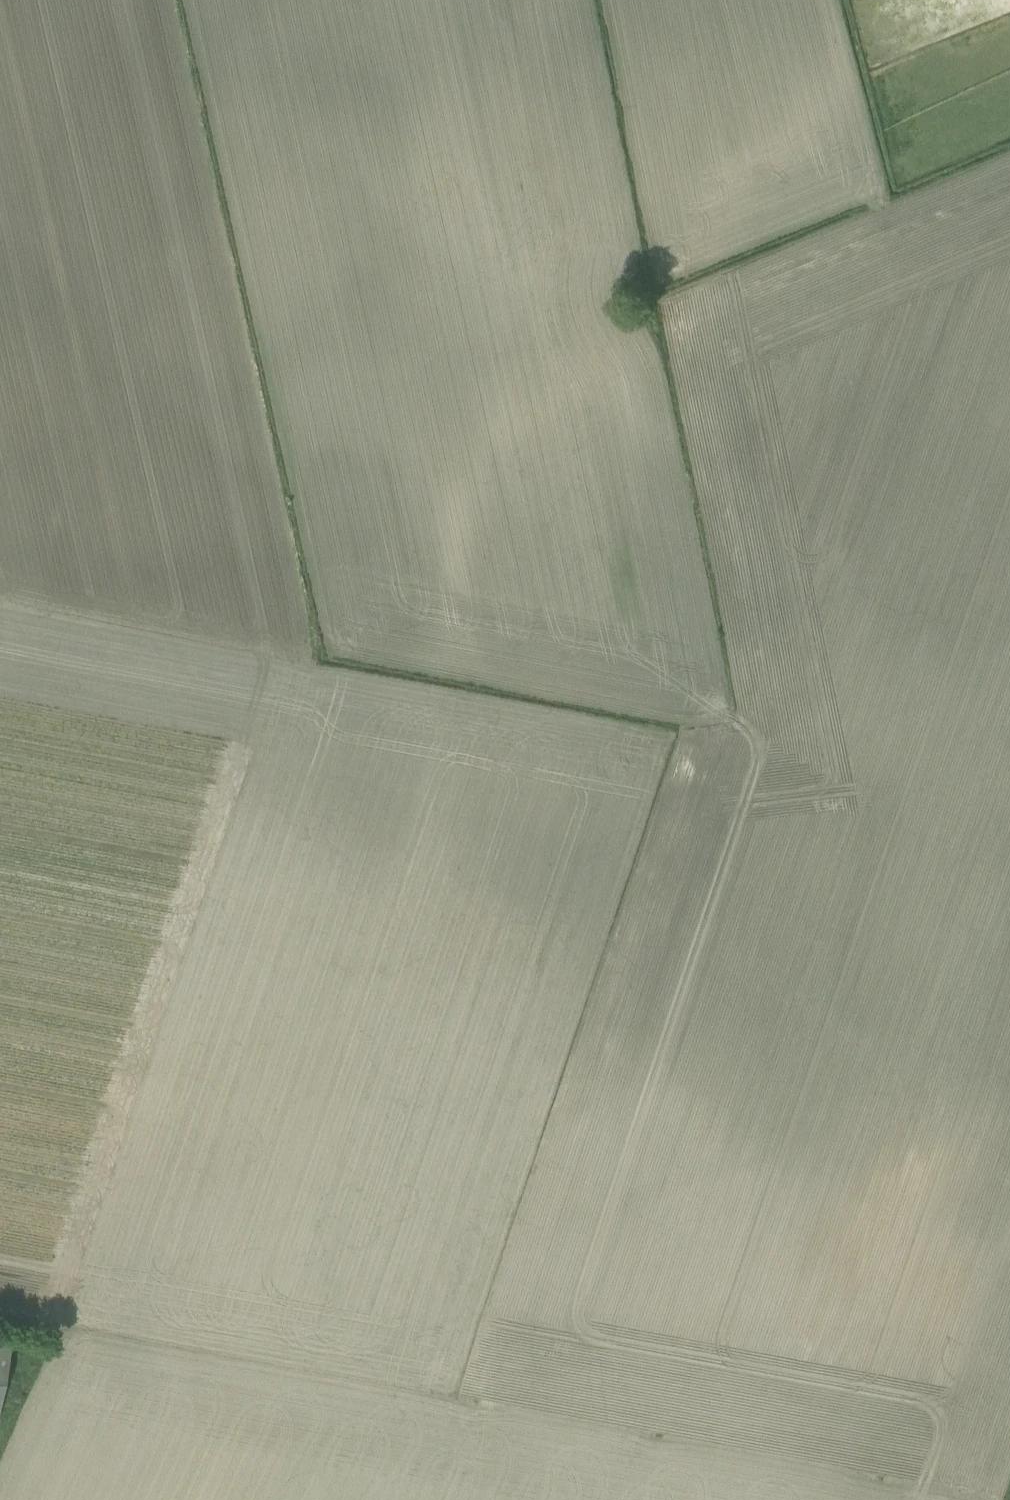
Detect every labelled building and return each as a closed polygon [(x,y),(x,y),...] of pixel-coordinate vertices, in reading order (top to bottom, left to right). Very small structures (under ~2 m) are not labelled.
[(0,1334),(0,1398),(12,1337),(0,1334)]
